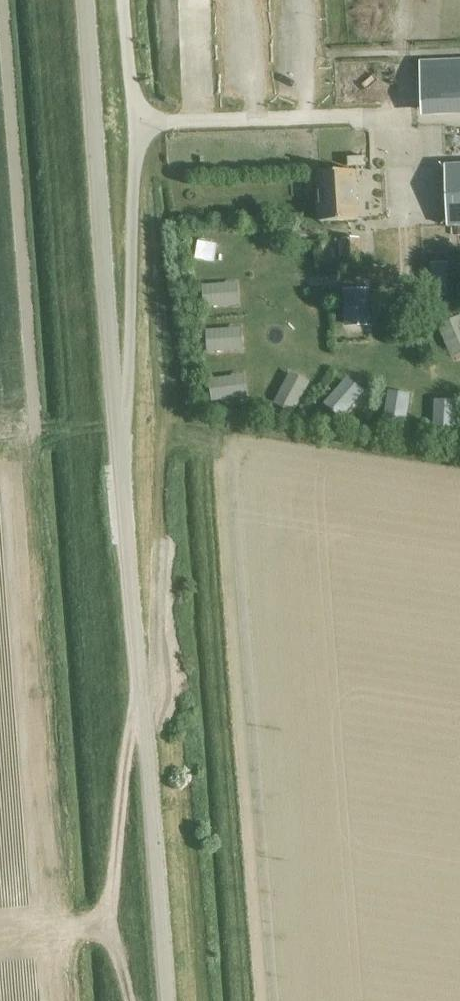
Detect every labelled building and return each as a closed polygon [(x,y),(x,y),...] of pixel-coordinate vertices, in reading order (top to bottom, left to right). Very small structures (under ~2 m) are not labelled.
[(421,62),(422,104),(459,102),(459,61),(421,62)] [(371,170),(370,149),(354,150),(355,171),(371,170)] [(434,164),(414,164),(414,174),(434,173),(434,164)] [(445,166),(447,226),(459,226),(459,165),(445,166)] [(356,171),(318,173),(320,222),(358,220),(356,171)] [(359,239),(342,240),(344,269),(371,268),(371,256),(360,257),(359,239)] [(447,264),(430,264),(430,299),(447,299),(447,264)] [(364,291),(348,291),(349,325),(366,325),(364,291)] [(352,366),(331,388),(349,404),(370,382),(352,366)] [(391,381),(389,410),(411,412),(414,382),(391,381)] [(440,388),(438,420),(459,421),(459,389),(440,388)]
